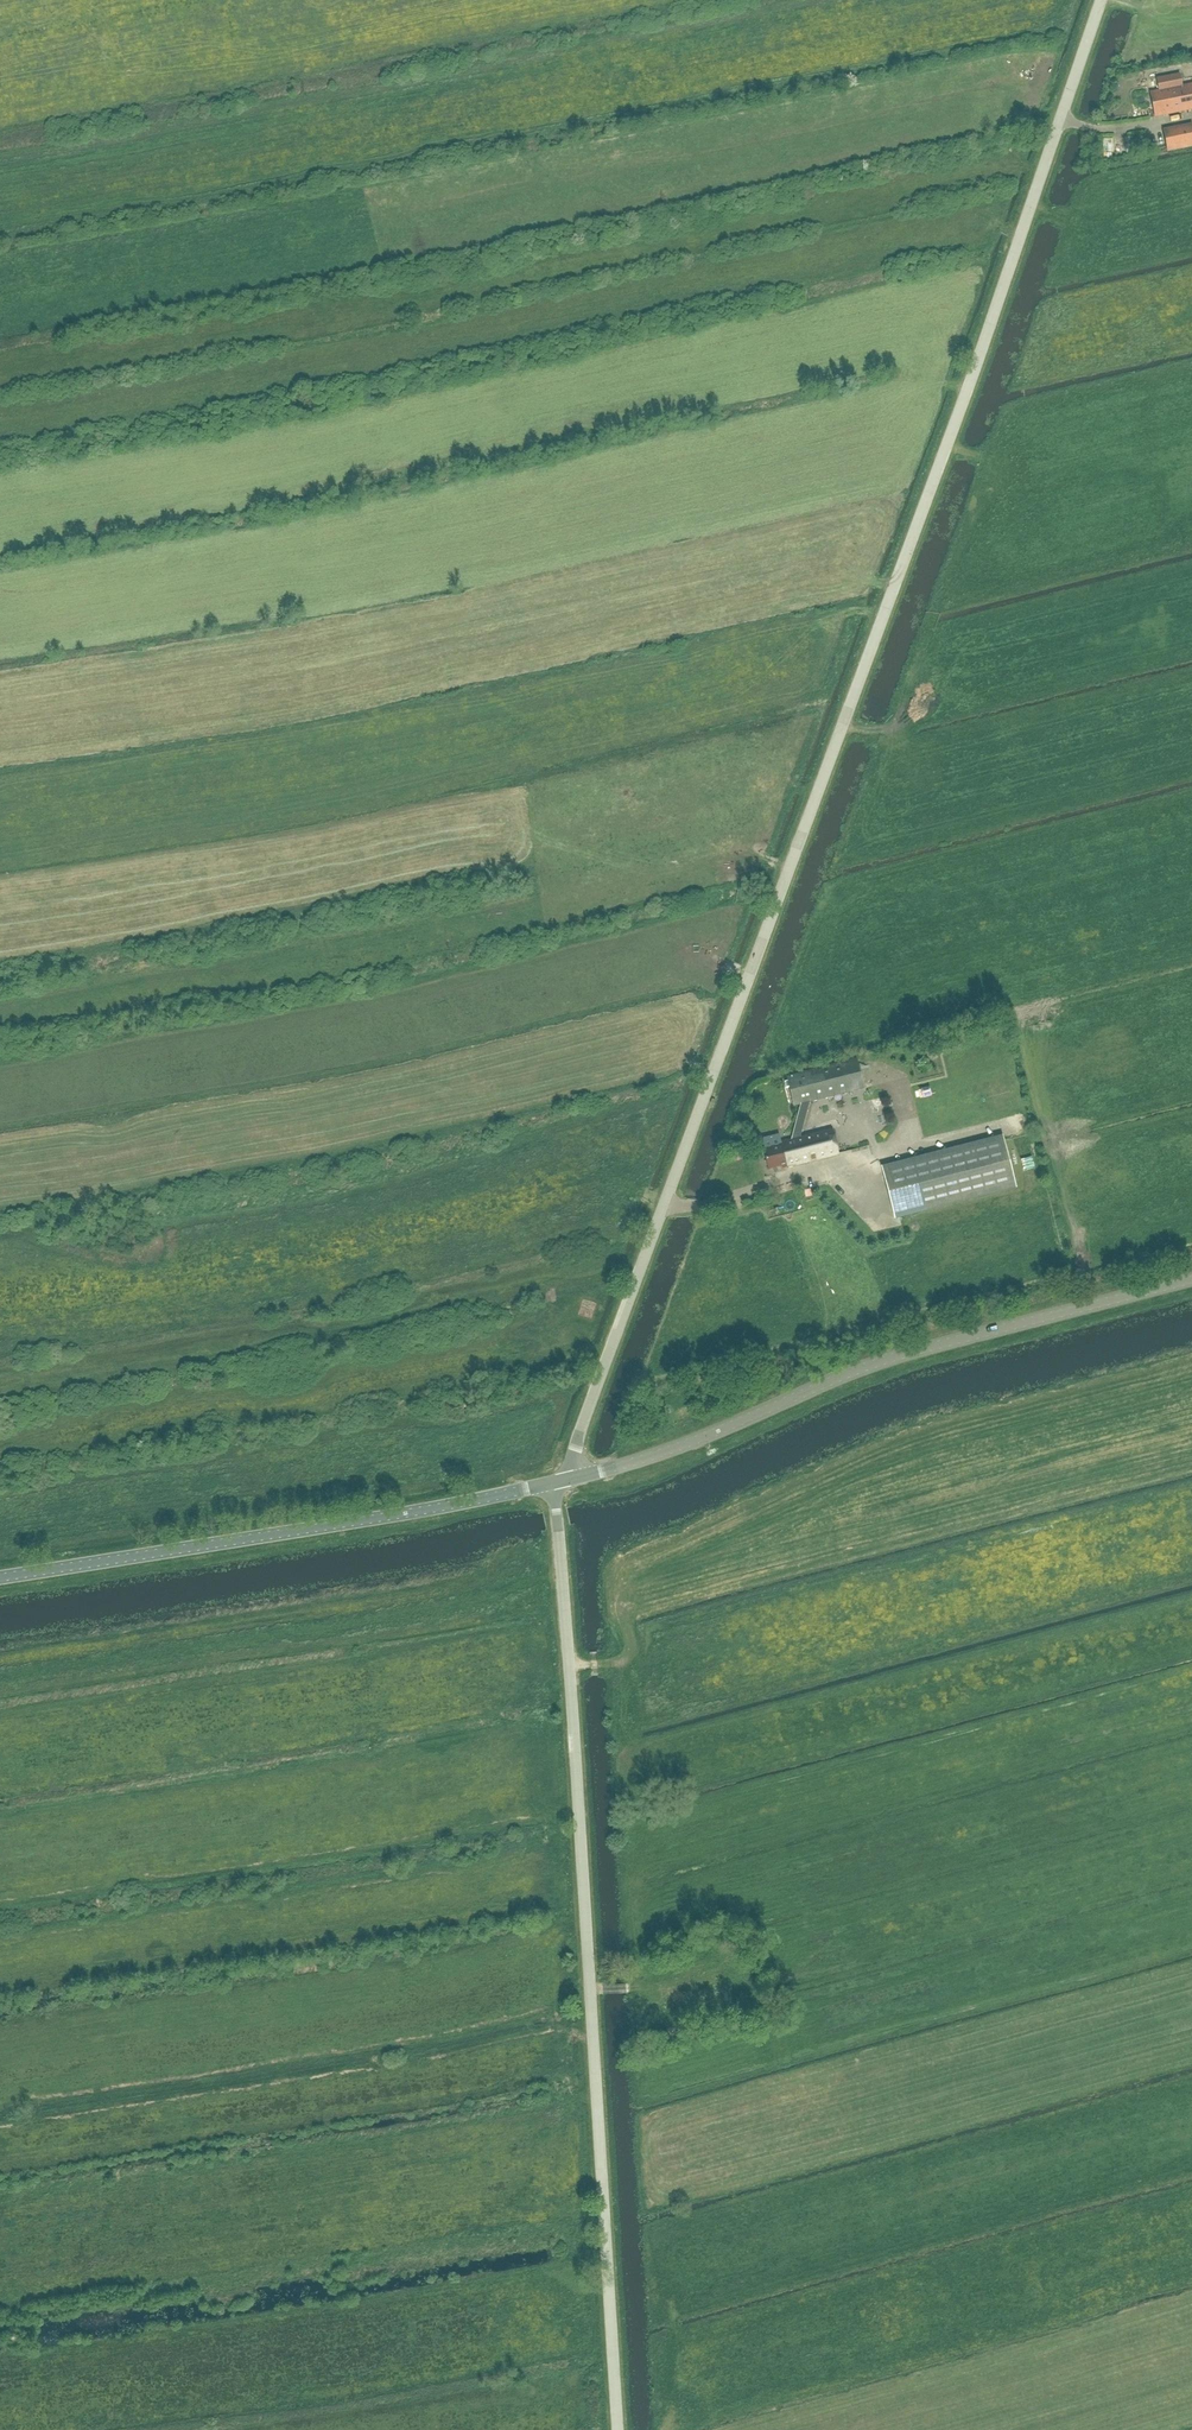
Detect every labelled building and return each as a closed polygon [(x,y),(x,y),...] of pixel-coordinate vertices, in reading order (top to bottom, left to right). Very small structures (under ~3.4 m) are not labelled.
[(1150,92),(1155,117),(1191,110),(1191,84),(1183,86),(1181,74),(1156,79),(1159,91),(1150,92)] [(1191,145),(1191,124),(1163,130),(1167,150),(1191,145)] [(800,1137),(810,1098),(863,1084),(857,1063),(788,1080),(793,1102),(801,1100),(791,1139),(781,1142),(781,1144),(763,1149),(768,1169),(786,1164),(787,1166),(838,1154),(832,1129),(800,1137)] [(894,1219),(1016,1188),(1002,1135),(881,1166),(894,1219)] [(808,1193),(815,1191),(812,1182),(806,1184),(808,1193)] [(607,1595),(607,1602),(616,1603),(617,1596),(607,1595)]
